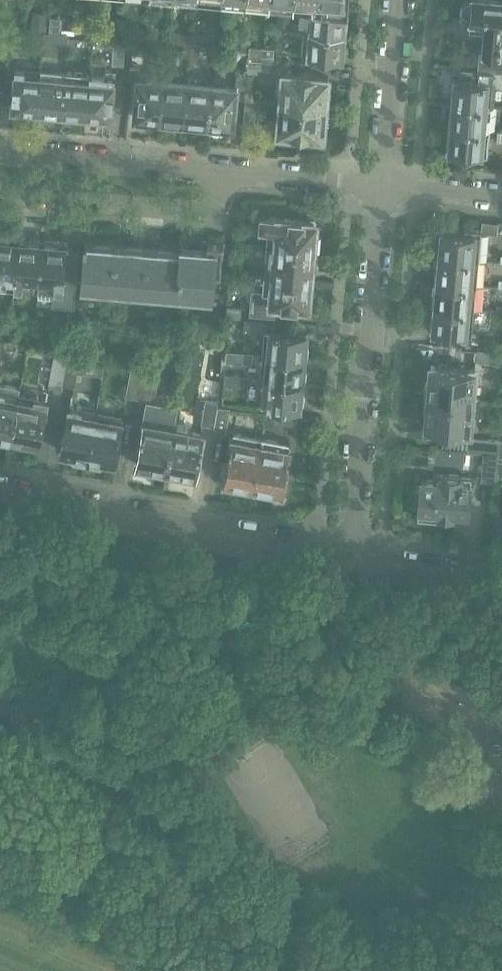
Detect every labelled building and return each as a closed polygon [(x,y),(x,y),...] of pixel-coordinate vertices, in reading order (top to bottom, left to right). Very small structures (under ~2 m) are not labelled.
[(343,8),(344,0),(322,0),(322,6),(343,8)] [(482,70),(494,71),(501,71),(501,0),(467,0),(462,4),(462,11),(465,16),(471,17),(470,29),(485,30),(482,70)] [(309,29),(345,33),(345,30),(347,29),(348,22),(346,20),(347,10),(348,10),(348,9),(343,8),(322,6),(313,6),(312,14),(310,16),(309,29)] [(63,31),(64,15),(50,14),(48,43),(80,45),(80,32),(63,31)] [(8,29),(6,50),(19,51),(21,30),(8,29)] [(345,33),(309,29),(304,29),(302,54),(342,58),(343,46),(346,45),(346,38),(344,35),(345,33)] [(193,45),(217,47),(218,35),(194,33),(193,45)] [(112,62),(124,63),(126,43),(114,42),(112,62)] [(250,59),(273,61),(275,48),(251,46),(250,59)] [(273,61),(250,59),(248,73),(272,75),(273,61)] [(21,109),(38,111),(41,70),(15,67),(11,109),(13,109),(13,107),(21,108),(21,109)] [(41,70),(38,111),(53,112),(53,111),(61,111),(60,113),(62,113),(66,72),(41,70)] [(90,74),(87,115),(103,117),(103,115),(110,116),(110,117),(111,117),(116,71),(108,70),(108,76),(90,74)] [(453,102),(491,106),(494,71),(482,70),(479,70),(478,79),(455,78),(454,88),(452,90),(451,98),(453,101),(453,102)] [(70,114),(87,115),(90,74),(66,72),(62,113),(62,112),(70,112),(70,114)] [(281,103),(329,107),(331,88),(328,87),(329,77),(317,75),(316,75),(296,73),(296,74),(284,73),(281,103)] [(213,84),(209,124),(211,124),(213,126),(219,127),(223,125),(234,126),(235,111),(236,111),(237,102),(236,102),(237,99),(246,100),(248,77),(239,76),(238,86),(213,84)] [(161,120),(164,80),(138,77),(134,117),(146,118),(148,121),(155,121),(157,119),(161,120)] [(188,82),(164,80),(161,120),(185,122),(188,82)] [(185,122),(209,124),(213,84),(188,82),(185,122)] [(246,100),(244,124),(259,125),(261,101),(246,100)] [(451,126),(489,130),(491,106),(453,102),(452,112),(450,114),(449,123),(451,125),(451,126)] [(329,107),(281,103),(279,132),(324,136),(325,125),(328,126),(329,107)] [(489,130),(451,126),(450,137),(448,138),(447,147),(449,149),(449,151),(487,155),(489,130)] [(268,244),(315,249),(315,248),(317,244),(318,236),(316,232),(317,223),(315,220),(261,215),(260,230),(269,231),(268,244)] [(439,257),(478,260),(481,229),(464,228),(464,233),(441,231),(441,234),(439,235),(438,244),(440,247),(439,257)] [(15,284),(19,240),(9,239),(6,237),(0,236),(0,282),(15,284)] [(182,252),(87,244),(87,242),(85,242),(84,248),(86,248),(83,285),(212,296),(213,279),(220,279),(223,242),(209,241),(209,239),(191,237),(190,239),(183,239),(182,252)] [(27,241),(19,240),(15,284),(39,286),(43,243),(39,240),(30,239),(27,241)] [(43,243),(39,286),(63,288),(67,245),(58,244),(55,241),(47,241),(43,243)] [(268,244),(265,275),(312,279),(313,272),(315,272),(317,256),(314,256),(315,249),(268,244)] [(438,271),(436,282),(476,285),(478,260),(439,257),(439,258),(437,260),(436,269),(438,271)] [(312,279),(265,275),(263,303),(307,306),(310,304),(311,295),(312,292),(313,283),(312,280),(312,279)] [(435,296),(434,307),(474,310),(476,285),(436,282),(436,283),(434,285),(434,293),(435,296)] [(227,316),(245,318),(252,319),(253,307),(228,305),(227,316)] [(457,346),(477,348),(478,348),(479,345),(487,346),(487,338),(479,337),(480,334),(472,334),(474,310),(434,307),(434,308),(432,310),(431,319),(433,321),(432,332),(458,334),(457,346)] [(265,331),(263,354),(306,358),(306,356),(308,355),(309,346),(307,344),(308,333),(267,329),(268,320),(252,319),(245,318),(244,329),(265,331)] [(478,348),(477,348),(476,361),(501,363),(501,350),(478,348)] [(254,362),(254,351),(227,349),(227,360),(254,362)] [(51,383),(62,385),(68,353),(57,351),(51,383)] [(68,353),(62,385),(63,385),(74,387),(80,356),(68,353)] [(263,354),(261,379),(303,382),(304,380),(306,378),(307,370),(305,368),(306,358),(263,354)] [(425,395),(473,400),(475,367),(432,364),(431,379),(426,381),(425,395)] [(127,395),(140,398),(145,368),(133,365),(127,395)] [(145,368),(140,398),(150,400),(156,370),(145,368)] [(225,386),(240,387),(240,386),(243,387),(244,377),(226,375),(225,386)] [(303,382),(261,379),(259,402),(301,406),(302,404),(304,402),(305,394),(303,391),(303,382)] [(10,443),(20,394),(19,394),(20,387),(0,383),(0,441),(10,443)] [(20,394),(10,443),(25,446),(28,444),(38,446),(47,399),(20,394)] [(473,400),(425,395),(424,408),(428,411),(427,426),(471,430),(473,400)] [(215,427),(218,408),(219,402),(206,400),(202,425),(215,427)] [(76,456),(88,458),(97,411),(71,406),(62,451),(72,453),(76,456)] [(218,408),(215,427),(214,432),(226,434),(231,409),(218,408)] [(97,411),(88,458),(101,460),(105,459),(115,461),(124,416),(97,411)] [(266,424),(298,427),(299,415),(267,412),(266,424)] [(154,470),(165,472),(174,427),(157,424),(158,419),(156,415),(147,413),(137,463),(151,466),(154,470)] [(174,427),(165,472),(179,474),(183,472),(196,474),(204,433),(174,427)] [(239,486),(253,488),(262,437),(233,432),(227,463),(226,462),(222,480),(237,483),(239,486)] [(262,437),(253,488),(266,491),(269,489),(284,492),(287,474),(285,473),(291,442),(262,437)] [(484,452),(498,453),(501,453),(501,441),(469,438),(468,450),(484,452)] [(439,462),(463,464),(464,450),(437,447),(436,461),(439,462)] [(498,453),(484,452),(482,479),(496,481),(498,453)] [(421,485),(416,484),(415,500),(419,501),(418,508),(419,508),(418,518),(439,520),(439,515),(454,516),(455,511),(469,512),(472,477),(438,474),(437,474),(435,474),(434,479),(421,478),(421,485)]
